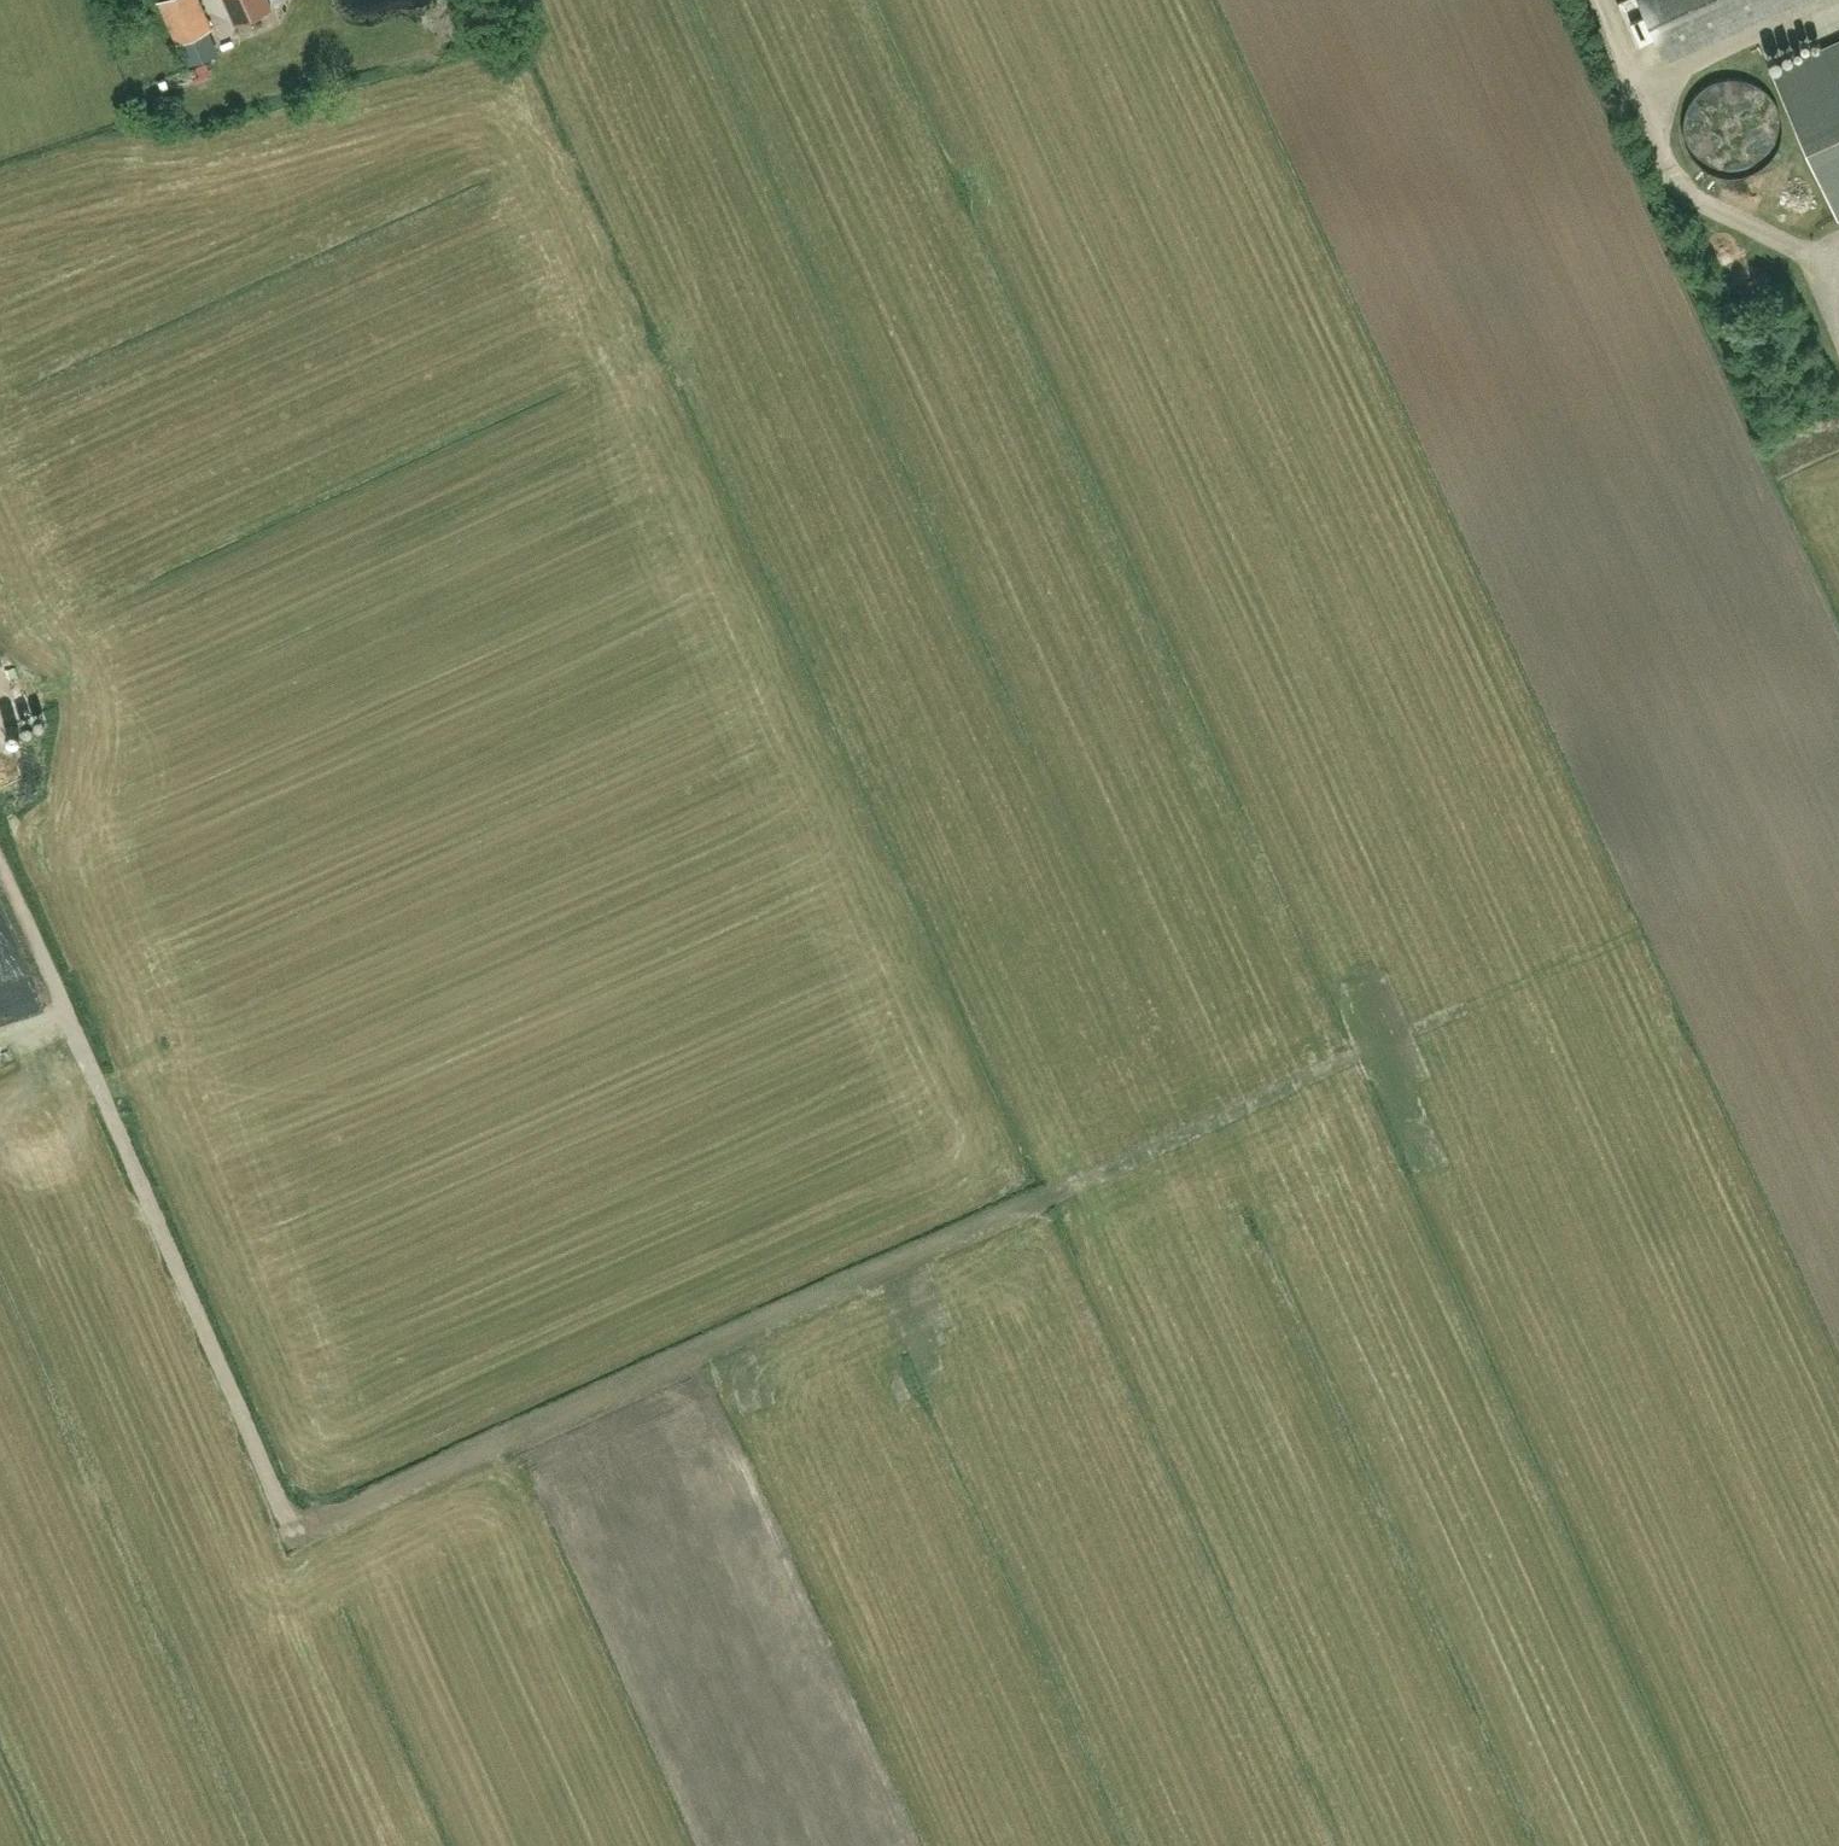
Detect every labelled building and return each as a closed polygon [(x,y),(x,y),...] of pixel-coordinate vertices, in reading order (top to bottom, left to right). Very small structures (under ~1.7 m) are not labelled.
[(200,0),(160,0),(157,1),(177,45),(213,29),(200,0)] [(235,25),(273,8),(270,0),(224,0),(235,25)] [(1667,59),(1797,0),(1640,0),(1667,59)] [(1774,78),(1838,219),(1838,49),(1774,78)]
